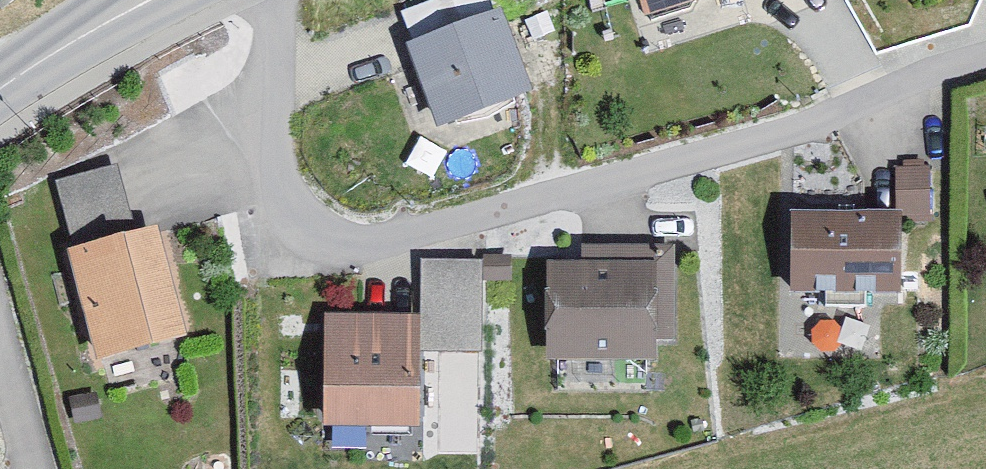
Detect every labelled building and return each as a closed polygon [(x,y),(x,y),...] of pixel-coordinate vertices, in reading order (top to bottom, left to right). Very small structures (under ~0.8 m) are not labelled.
[(486,0),(455,0),(400,20),(444,138),(538,103),(507,23),(496,27),(486,0)] [(649,27),(734,0),(640,0),(649,27)] [(192,347),(161,235),(136,241),(118,175),(53,193),(102,371),(192,347)] [(926,175),(898,175),(898,218),(926,218),(926,175)] [(904,300),(905,225),(795,223),(794,298),(904,300)] [(662,258),(585,258),(585,274),(549,274),(549,370),(662,370),(662,258)] [(422,436),(422,326),(326,326),(326,436),(422,436)]
